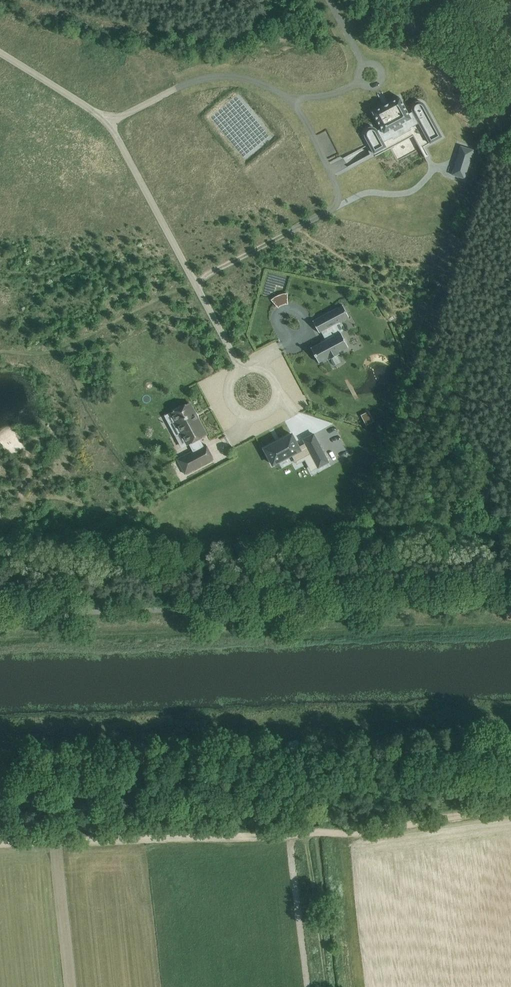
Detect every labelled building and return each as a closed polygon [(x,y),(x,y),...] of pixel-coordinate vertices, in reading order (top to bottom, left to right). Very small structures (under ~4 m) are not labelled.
[(365,130),(364,133),(365,137),(375,156),(413,136),(420,149),(442,137),(424,103),(419,101),(415,103),(412,106),(413,112),(409,114),(400,97),(372,112),(381,129),(377,131),(374,128),(369,127),(365,130)] [(343,157),(348,165),(371,153),(366,144),(343,157)] [(452,172),(452,175),(464,179),(473,150),(461,146),(452,172)] [(272,297),(276,284),(287,287),(290,276),(269,270),(263,294),(272,297)] [(275,307),(290,304),(288,293),(273,295),(275,307)] [(330,359),(339,354),(338,352),(348,347),(340,332),(339,333),(335,324),(349,317),(342,305),(313,321),(319,333),(322,331),(326,340),(311,348),(319,362),(329,357),(330,359)] [(170,413),(175,423),(173,424),(178,433),(180,432),(187,444),(190,443),(194,450),(177,459),(185,474),(213,459),(205,444),(201,447),(197,439),(207,434),(190,403),(181,408),(180,406),(173,410),(174,412),(170,413)] [(370,416),(363,420),(366,424),(373,421),(370,416)] [(292,435),(264,450),(271,462),(273,466),(292,456),(295,463),(311,454),(319,468),(325,465),(329,463),(314,435),(308,438),(303,441),(304,441),(305,444),(299,448),(292,435)]
